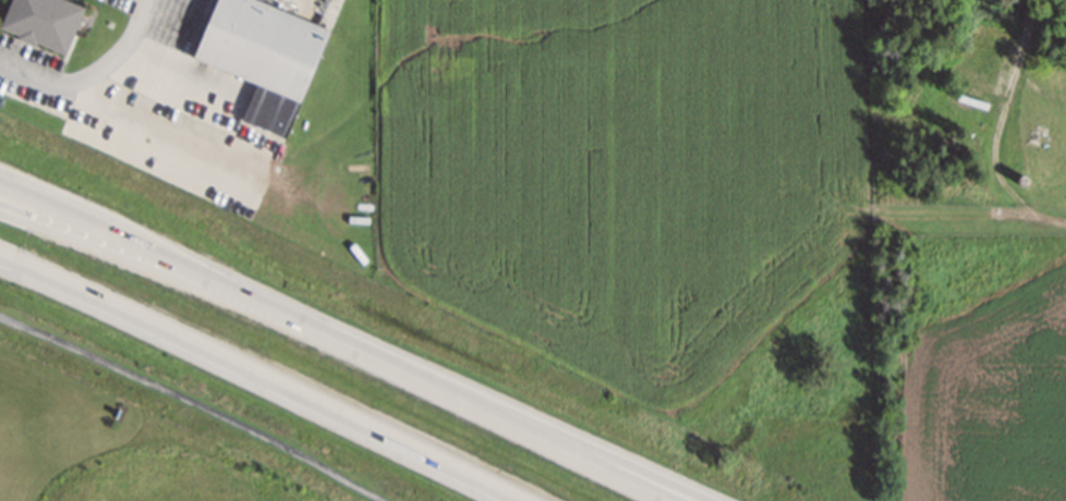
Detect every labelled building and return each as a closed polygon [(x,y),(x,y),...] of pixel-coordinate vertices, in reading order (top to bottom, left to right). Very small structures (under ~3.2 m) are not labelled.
[(64,54),(81,3),(73,0),(7,0),(0,23),(0,33),(64,54)] [(285,136),(324,25),(253,0),(210,0),(190,59),(253,81),(240,121),(285,136)]
